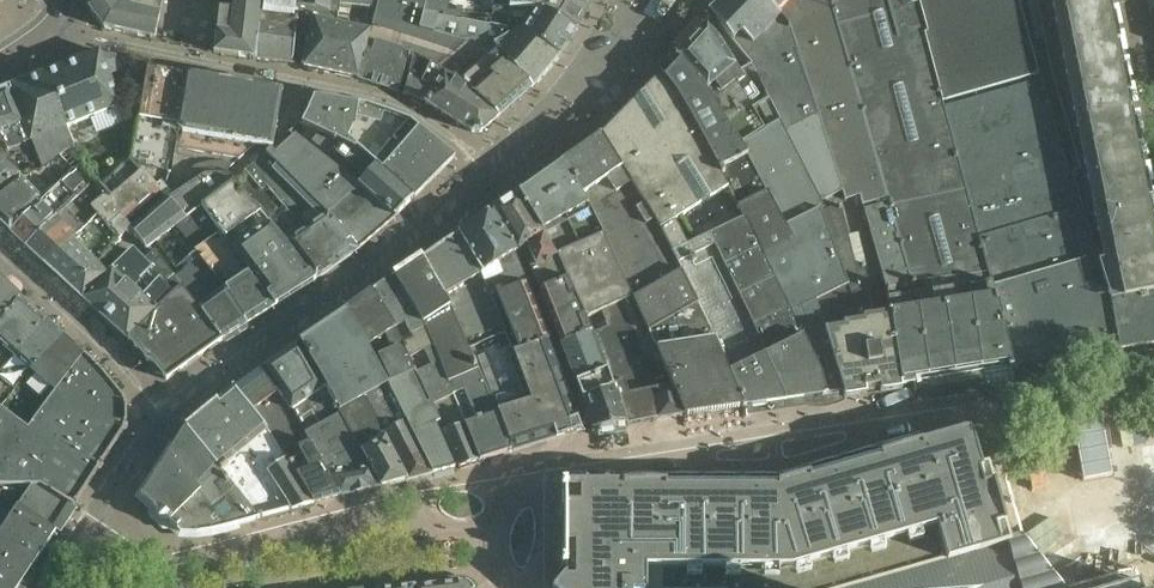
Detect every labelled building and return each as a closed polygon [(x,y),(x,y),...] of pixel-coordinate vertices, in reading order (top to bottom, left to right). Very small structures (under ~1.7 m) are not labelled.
[(87,8),(103,28),(154,40),(154,39),(160,14),(130,7),(131,0),(88,0),(87,8)] [(228,33),(225,55),(253,59),(258,21),(261,0),(233,0),(232,10),(229,34),(228,33)] [(258,21),(253,59),(290,65),(291,60),(297,0),(261,0),(258,21)] [(313,19),(337,24),(342,0),(299,0),(299,4),(296,31),(295,31),(291,60),(304,63),(313,19)] [(499,116),(531,88),(496,47),(463,40),(463,41),(419,29),(423,13),(427,0),(378,0),(377,4),(376,7),(374,14),(369,32),(371,32),(368,41),(362,80),(399,92),(409,54),(414,57),(436,69),(459,81),(499,116)] [(493,16),(523,22),(536,7),(536,6),(539,7),(544,0),(492,0),(493,16)] [(539,7),(536,6),(536,7),(575,28),(593,0),(544,0),(539,7)] [(751,64),(770,100),(780,120),(785,131),(824,208),(826,211),(826,210),(821,201),(841,191),(842,193),(841,189),(813,100),(802,74),(793,51),(798,49),(787,23),(781,16),(780,16),(764,0),(721,0),(709,12),(724,30),(751,64)] [(780,16),(781,16),(787,23),(798,49),(793,51),(802,74),(813,100),(841,189),(842,193),(845,200),(859,195),(862,205),(886,198),(861,109),(829,0),(830,0),(764,0),(780,16)] [(829,0),(861,109),(886,198),(887,201),(887,203),(911,286),(886,291),(889,315),(895,362),(898,385),(958,376),(974,374),(977,374),(981,373),(1010,369),(1012,368),(1005,334),(956,152),(944,107),(1041,79),(1020,0),(938,0),(943,20),(922,25),(916,23),(901,27),(897,34),(899,39),(895,41),(906,84),(912,87),(933,163),(930,163),(968,301),(969,301),(970,306),(956,308),(945,309),(944,304),(945,304),(916,196),(913,197),(910,189),(886,102),(889,101),(867,18),(875,0),(830,0),(829,0)] [(1050,69),(1081,171),(1071,173),(1096,257),(1107,295),(1110,302),(1153,294),(1153,242),(1105,0),(1036,0),(1050,69)] [(523,22),(493,16),(490,25),(514,31),(517,30),(558,56),(575,28),(536,7),(523,22)] [(466,20),(462,20),(423,13),(419,29),(463,41),(463,40),(466,20)] [(304,63),(303,67),(357,79),(369,31),(337,24),(313,19),(304,63)] [(466,20),(463,40),(496,47),(531,88),(558,56),(517,30),(514,31),(490,25),(466,20)] [(740,144),(780,120),(751,64),(739,72),(722,42),(708,23),(707,21),(677,55),(697,78),(695,80),(704,93),(740,144)] [(45,73),(66,128),(120,107),(117,97),(108,75),(119,70),(114,58),(100,56),(99,52),(45,73)] [(697,78),(677,55),(659,74),(661,76),(675,94),(695,129),(714,164),(726,189),(727,188),(737,207),(767,192),(747,153),(740,144),(704,93),(695,80),(697,78)] [(436,69),(414,57),(410,71),(403,94),(425,103),(472,133),(481,132),(499,116),(459,81),(436,69)] [(139,168),(168,173),(171,173),(174,149),(197,153),(227,158),(238,160),(253,146),(272,149),(278,116),(282,92),(148,69),(133,160),(139,168)] [(30,142),(62,130),(66,128),(45,73),(10,87),(30,142)] [(680,233),(674,221),(686,214),(684,212),(699,203),(677,168),(682,166),(687,163),(708,197),(724,188),(725,189),(726,189),(714,164),(695,129),(675,94),(661,76),(644,93),(664,125),(658,128),(654,131),(638,105),(633,105),(603,135),(632,186),(658,228),(671,253),(686,246),(681,234),(680,233)] [(1066,360),(1117,351),(1110,302),(1096,257),(1093,258),(1041,79),(944,107),(956,152),(1005,137),(1006,140),(1057,330),(1066,360)] [(6,151),(30,142),(10,87),(0,91),(0,142),(6,151)] [(303,124),(319,133),(354,150),(355,150),(413,201),(454,159),(408,122),(366,107),(313,98),(303,124)] [(843,394),(812,304),(830,295),(848,286),(819,213),(826,211),(824,208),(785,131),(780,120),(740,144),(747,153),(767,192),(737,207),(743,218),(739,220),(732,224),(805,375),(809,397),(809,399),(823,396),(826,396),(843,394)] [(18,177),(31,167),(34,172),(38,172),(50,164),(68,151),(70,150),(62,130),(30,142),(6,151),(0,142),(0,191),(18,177)] [(361,188),(395,219),(413,201),(355,150),(354,150),(319,133),(312,143),(333,159),(335,156),(356,172),(350,179),(360,188),(361,188)] [(596,222),(611,254),(622,277),(620,278),(630,299),(646,334),(698,305),(671,253),(658,228),(632,186),(603,135),(602,134),(601,135),(563,161),(596,222)] [(275,152),(272,149),(266,155),(309,199),(327,216),(357,251),(395,219),(361,188),(360,188),(350,179),(328,162),(293,135),(275,152)] [(1005,334),(1012,368),(1066,360),(1057,330),(1006,140),(1005,137),(956,152),(1005,334)] [(79,165),(68,151),(50,164),(38,172),(34,172),(31,167),(18,177),(0,191),(0,224),(10,233),(42,202),(42,201),(79,165)] [(357,251),(327,216),(309,199),(266,155),(252,167),(246,172),(234,182),(235,183),(266,219),(269,224),(290,248),(290,249),(315,281),(336,266),(357,251)] [(97,187),(104,197),(108,201),(142,171),(139,168),(133,160),(126,160),(97,187)] [(630,299),(620,278),(622,277),(611,254),(596,222),(563,161),(561,163),(563,165),(540,177),(541,179),(517,193),(538,227),(556,257),(566,279),(573,295),(579,306),(585,319),(599,313),(630,299)] [(203,175),(213,174),(214,162),(208,162),(203,163),(203,175)] [(221,162),(214,162),(213,174),(223,174),(224,173),(233,164),(221,162)] [(196,180),(203,175),(203,163),(197,164),(189,170),(196,180)] [(10,233),(25,247),(93,182),(79,165),(42,201),(42,202),(10,233)] [(188,185),(196,180),(189,170),(181,175),(188,185)] [(130,229),(125,222),(160,191),(155,186),(142,171),(108,201),(104,197),(89,208),(96,217),(62,251),(60,249),(43,264),(82,299),(107,275),(97,265),(113,250),(112,249),(112,248),(124,235),(130,229)] [(315,281),(290,249),(269,224),(266,219),(235,183),(234,182),(233,181),(226,173),(224,173),(223,174),(213,174),(203,175),(196,180),(188,185),(180,190),(173,195),(164,187),(160,182),(155,186),(160,191),(167,199),(185,219),(201,206),(220,233),(225,241),(230,247),(237,257),(249,273),(274,307),(315,281)] [(188,185),(181,175),(174,180),(180,190),(188,185)] [(174,180),(164,187),(173,195),(180,190),(174,180)] [(93,182),(25,247),(43,264),(60,249),(62,251),(96,217),(89,208),(104,197),(97,187),(93,182)] [(492,210),(518,251),(526,245),(534,265),(529,268),(537,285),(553,278),(555,284),(566,279),(556,257),(538,227),(517,193),(492,210)] [(167,199),(131,230),(146,249),(152,245),(175,227),(185,219),(167,199)] [(887,203),(864,209),(883,278),(886,291),(911,286),(887,203)] [(889,315),(873,318),(867,281),(865,265),(855,266),(840,205),(827,210),(826,210),(826,211),(819,213),(848,286),(830,295),(812,304),(843,394),(898,385),(895,362),(889,315)] [(224,290),(246,325),(274,307),(249,273),(237,257),(230,247),(225,241),(220,233),(201,206),(185,219),(175,227),(204,266),(223,290),(224,290)] [(513,254),(518,251),(492,210),(488,213),(458,233),(482,275),(480,276),(489,299),(490,298),(525,285),(513,254)] [(732,224),(708,235),(755,330),(784,400),(809,397),(805,375),(732,224)] [(467,350),(505,334),(490,298),(489,299),(480,276),(482,275),(458,233),(422,258),(445,299),(444,299),(449,308),(457,326),(467,350)] [(708,235),(686,246),(671,253),(698,305),(714,344),(723,362),(741,406),(741,409),(746,408),(746,406),(784,400),(755,330),(708,235)] [(219,342),(221,341),(200,310),(180,284),(175,278),(155,250),(142,261),(154,273),(158,278),(171,293),(165,299),(179,318),(183,323),(202,350),(217,339),(219,342)] [(127,338),(150,315),(165,299),(171,293),(158,278),(154,273),(142,261),(132,251),(107,275),(82,299),(126,339),(127,338)] [(438,364),(447,385),(477,371),(467,350),(449,308),(444,299),(445,299),(422,258),(394,277),(410,304),(422,326),(432,349),(438,364)] [(200,310),(221,341),(246,325),(224,290),(223,290),(204,266),(180,284),(200,310)] [(394,277),(345,311),(368,352),(387,386),(410,375),(409,374),(397,350),(401,347),(408,360),(432,349),(422,326),(410,304),(394,277)] [(590,330),(585,319),(579,306),(566,279),(555,284),(539,290),(561,345),(591,333),(590,330)] [(19,299),(0,282),(0,323),(19,299)] [(505,334),(513,354),(548,341),(525,285),(490,298),(505,334)] [(1117,351),(1153,346),(1153,294),(1110,302),(1117,351)] [(30,371),(43,356),(48,360),(65,340),(64,339),(64,340),(19,299),(0,323),(0,408),(30,371)] [(150,315),(155,322),(184,363),(202,350),(183,323),(179,318),(165,299),(150,315)] [(683,416),(646,334),(630,299),(599,313),(604,324),(590,330),(591,333),(606,372),(615,395),(617,394),(626,425),(629,432),(637,430),(673,423),(672,418),(683,416)] [(683,416),(684,417),(685,417),(741,409),(741,406),(723,362),(714,344),(698,305),(646,334),(683,416)] [(359,451),(384,437),(363,399),(387,386),(368,352),(345,311),(299,342),(323,383),(338,413),(338,414),(359,451)] [(155,322),(150,315),(127,338),(131,343),(136,348),(138,346),(148,357),(150,356),(166,375),(184,363),(155,322)] [(561,345),(575,384),(606,372),(591,333),(561,345)] [(548,441),(513,354),(505,334),(467,350),(477,371),(491,407),(493,406),(497,415),(498,415),(511,452),(548,441)] [(27,431),(54,393),(84,356),(65,340),(48,360),(43,356),(30,371),(0,408),(0,409),(27,431)] [(581,430),(548,341),(513,354),(548,441),(581,430)] [(328,476),(345,473),(344,469),(355,466),(356,471),(369,469),(359,451),(338,414),(338,413),(323,383),(299,342),(259,370),(291,412),(304,436),(307,443),(308,442),(314,452),(328,476)] [(54,393),(27,431),(93,475),(125,427),(125,404),(95,367),(83,357),(84,356),(54,393)] [(431,408),(452,397),(447,385),(438,364),(415,375),(431,408)] [(232,388),(267,432),(288,465),(314,452),(308,442),(307,443),(304,436),(291,412),(259,370),(232,388)] [(460,415),(464,426),(479,462),(511,452),(498,415),(497,415),(493,406),(491,407),(477,371),(447,385),(452,397),(460,415)] [(606,372),(602,374),(575,384),(593,431),(597,430),(599,436),(626,432),(624,426),(626,425),(617,394),(615,395),(606,372)] [(410,375),(387,386),(433,475),(454,469),(435,426),(426,409),(410,375)] [(363,399),(384,437),(407,482),(433,475),(387,386),(363,399)] [(267,432),(232,388),(216,401),(251,444),(249,445),(290,510),(313,504),(288,465),(267,432)] [(464,426),(460,415),(452,397),(431,408),(439,425),(443,432),(458,468),(479,462),(464,426)] [(290,510),(249,445),(251,444),(216,401),(185,427),(218,469),(258,519),(290,510)] [(27,431),(0,409),(0,487),(40,487),(73,507),(93,475),(27,431)] [(258,519),(218,469),(185,427),(141,497),(179,534),(196,534),(211,532),(258,519)] [(553,587),(1060,587),(1019,537),(1008,540),(987,465),(980,467),(972,438),(972,437),(971,437),(971,436),(971,435),(970,435),(970,434),(969,434),(969,433),(968,433),(967,433),(967,432),(966,432),(965,432),(964,432),(963,432),(962,432),(921,444),(918,435),(782,474),(778,475),(738,475),(622,475),(622,483),(561,483),(561,560),(561,568),(564,568),(564,578),(562,577),(553,587)] [(359,451),(369,469),(380,489),(407,482),(384,437),(359,451)] [(288,465),(313,504),(341,496),(328,476),(314,452),(288,465)] [(345,473),(328,476),(341,496),(380,489),(369,469),(356,471),(355,466),(344,469),(345,473)] [(11,517),(17,508),(55,534),(73,507),(40,487),(0,487),(0,513),(11,517)] [(55,534),(17,508),(11,517),(0,513),(0,587),(19,587),(55,534)]
